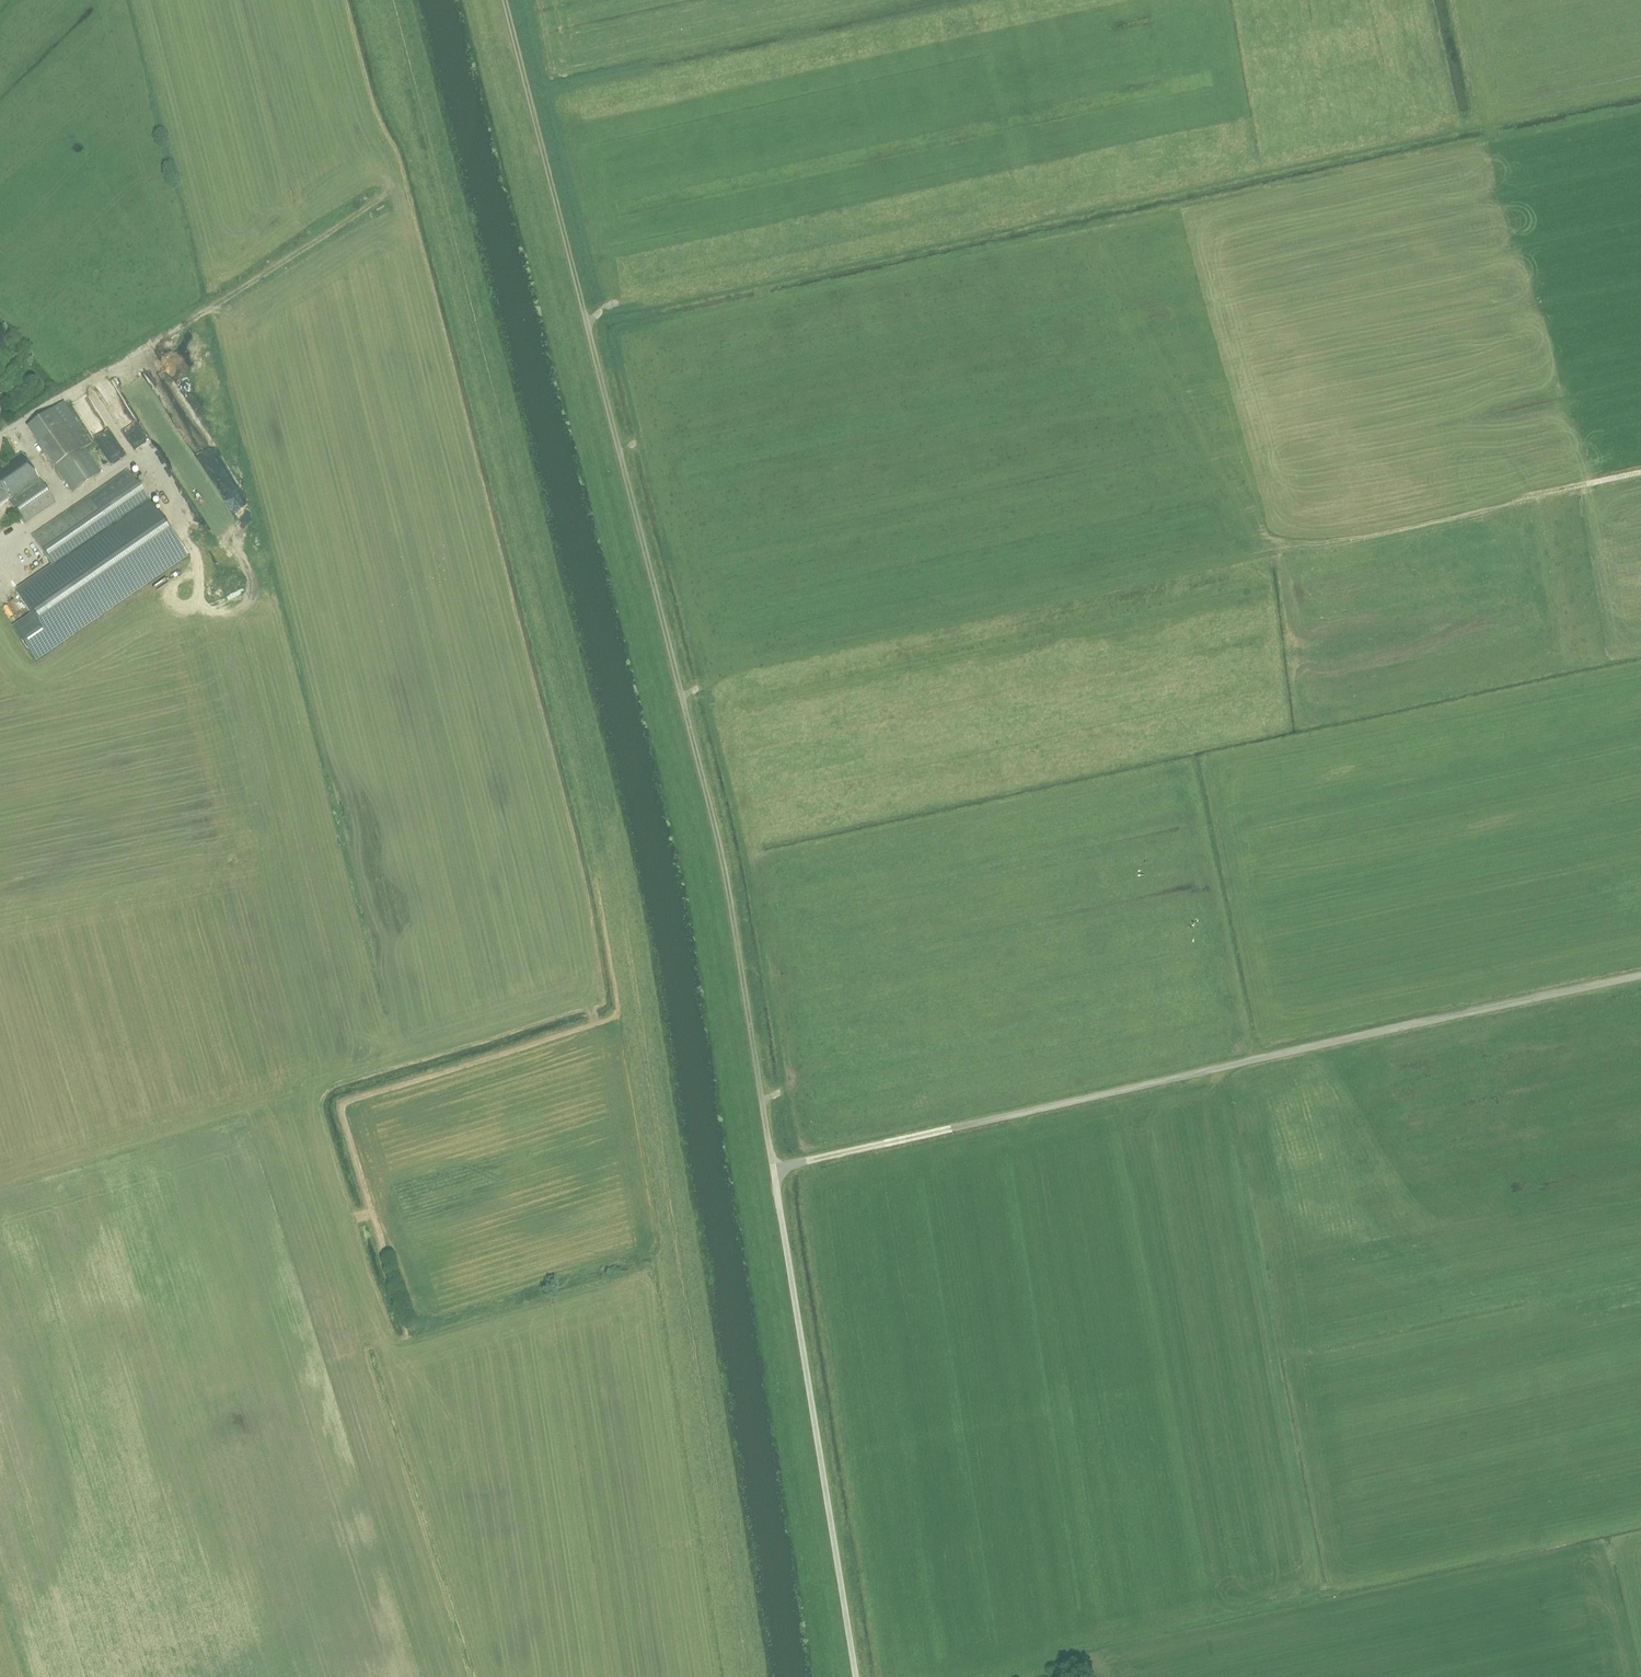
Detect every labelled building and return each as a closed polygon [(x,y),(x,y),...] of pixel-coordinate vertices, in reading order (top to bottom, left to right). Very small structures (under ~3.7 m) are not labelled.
[(85,396),(94,416),(102,413),(106,422),(111,420),(98,390),(85,396)] [(61,407),(26,432),(51,468),(53,466),(71,492),(96,475),(79,451),(87,445),(61,407)] [(128,423),(140,446),(156,437),(144,414),(128,423)] [(120,459),(131,452),(128,447),(117,455),(120,459)] [(22,454),(0,469),(0,506),(8,501),(24,524),(56,502),(22,454)] [(187,557),(128,469),(32,536),(52,566),(24,586),(25,588),(17,593),(34,618),(30,621),(28,623),(27,624),(26,626),(25,627),(24,629),(24,632),(24,634),(23,636),(24,637),(24,639),(24,641),(26,644),(28,648),(30,650),(33,651),(35,652),(37,653),(40,654),(42,654),(45,654),(48,653),(51,651),(187,557)] [(259,542),(267,540),(265,533),(257,535),(259,542)]
